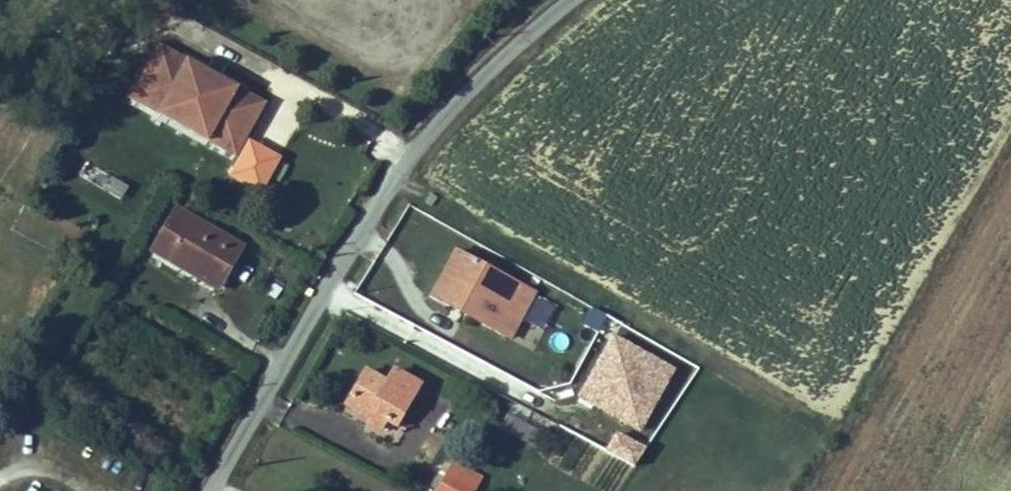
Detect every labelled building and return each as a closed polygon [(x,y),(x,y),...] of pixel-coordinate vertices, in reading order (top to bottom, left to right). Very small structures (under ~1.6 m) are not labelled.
[(154,49),(167,30),(187,46),(194,36),(169,19),(134,70),(206,119),(212,111),(166,78),(176,63),(154,49)] [(240,67),(194,36),(187,46),(167,30),(154,49),(176,63),(166,78),(212,111),(206,119),(230,134),(259,92),(236,78),(240,67)] [(236,78),(259,92),(230,134),(235,137),(267,86),(240,67),(236,78)] [(211,274),(239,287),(253,258),(185,220),(166,258),(207,281),(211,274)] [(453,255),(433,290),(460,303),(454,313),(504,340),(530,297),(453,255)] [(642,435),(676,370),(610,336),(576,401),(642,435)] [(385,423),(398,430),(421,388),(396,374),(389,386),(363,371),(342,405),(370,419),(366,427),(380,433),(385,423)] [(635,470),(646,450),(616,433),(604,453),(635,470)] [(451,462),(437,490),(467,490),(474,475),(451,462)]
